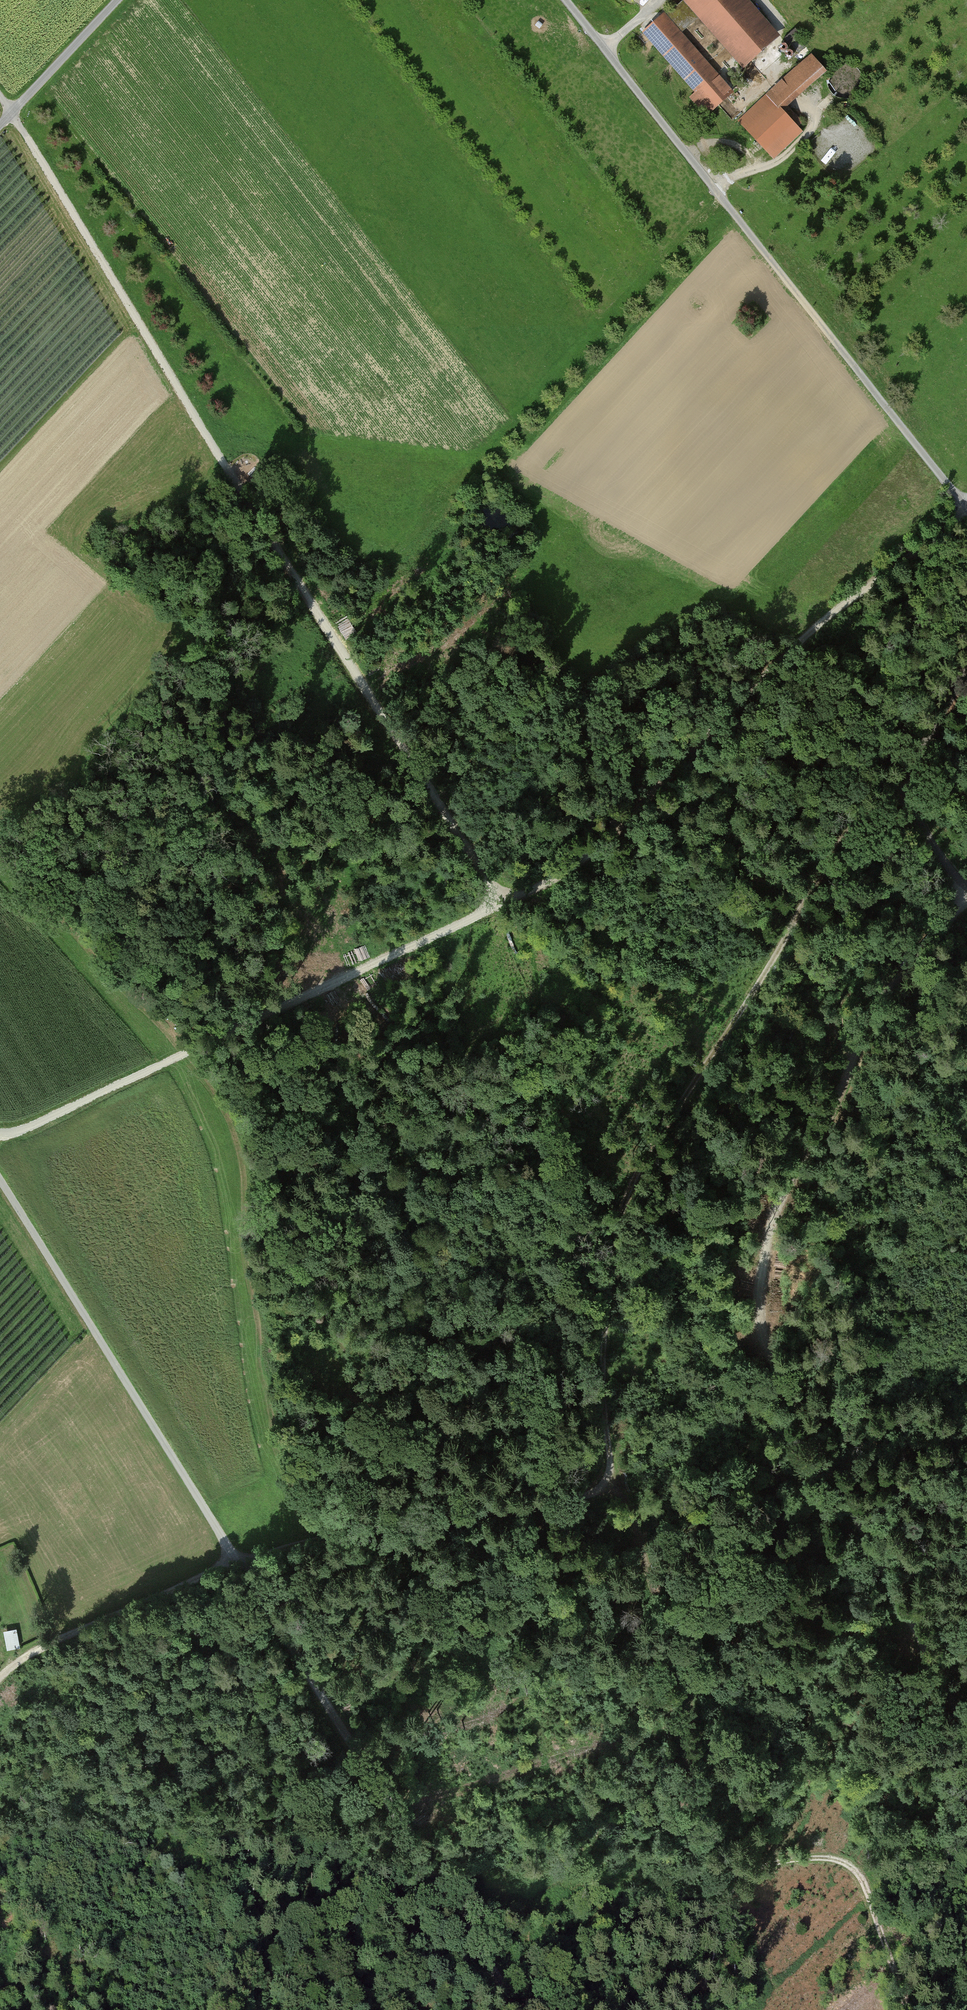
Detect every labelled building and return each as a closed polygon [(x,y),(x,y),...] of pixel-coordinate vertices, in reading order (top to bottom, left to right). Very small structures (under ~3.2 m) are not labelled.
[(749,0),(686,0),(742,68),(780,37),(749,0)] [(731,89),(665,13),(640,34),(706,110),(731,89)] [(789,41),(800,35),(797,30),(786,36),(789,41)] [(812,54),(739,117),(772,154),(803,127),(785,106),(826,70),(812,54)] [(19,1624),(5,1626),(8,1645),(21,1643),(19,1624)]
